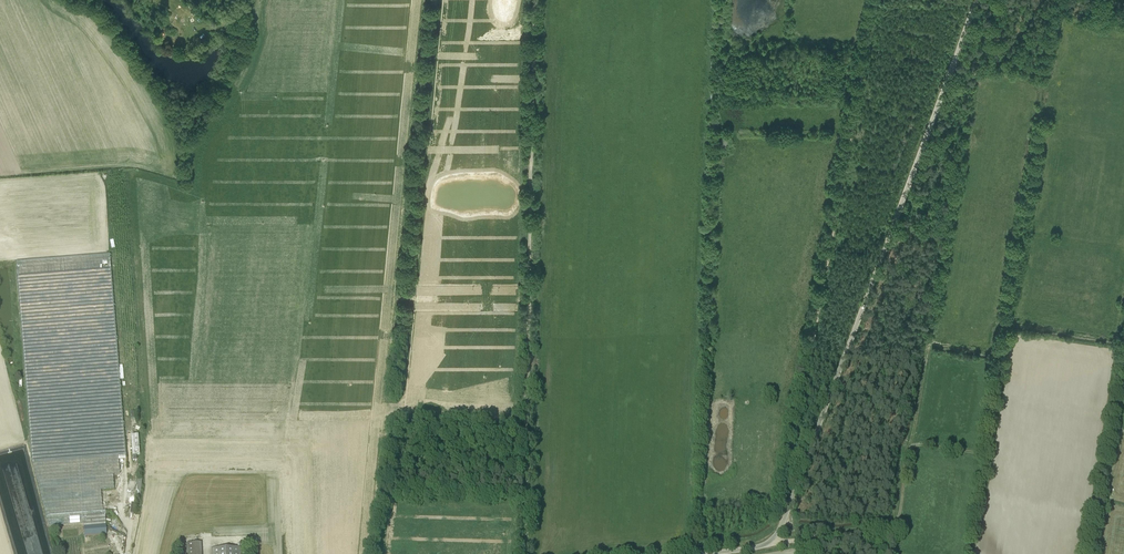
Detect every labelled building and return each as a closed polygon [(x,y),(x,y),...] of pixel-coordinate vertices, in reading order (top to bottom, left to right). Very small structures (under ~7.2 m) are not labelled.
[(110,254),(16,262),(31,460),(48,526),(83,523),(84,536),(107,534),(105,519),(105,515),(106,515),(105,511),(102,511),(101,490),(114,489),(113,475),(120,474),(118,460),(126,459),(126,454),(122,410),(110,254)] [(132,435),(131,435),(132,455),(133,461),(137,460),(136,455),(140,455),(138,434),(132,435)] [(196,543),(187,543),(187,553),(197,553),(196,543)] [(212,548),(212,553),(240,553),(240,547),(232,547),(232,545),(230,545),(230,548),(212,548)]
